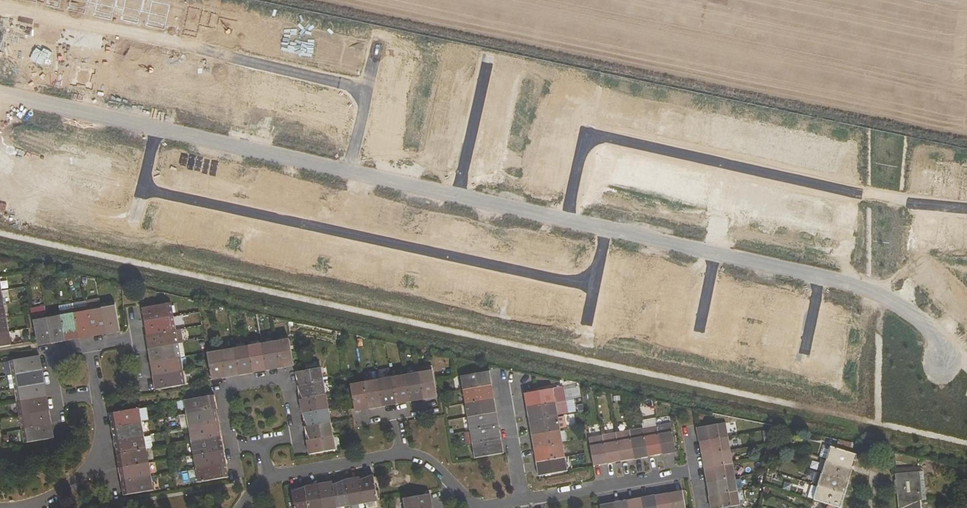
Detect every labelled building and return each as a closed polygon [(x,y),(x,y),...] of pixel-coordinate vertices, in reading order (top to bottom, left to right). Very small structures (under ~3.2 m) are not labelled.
[(88,307),(101,305),(100,299),(87,301),(88,307)] [(74,310),(88,307),(87,301),(73,304),(74,310)] [(115,330),(120,330),(115,302),(101,305),(106,332),(106,334),(115,332),(115,330)] [(145,316),(146,321),(173,316),(171,303),(144,307),(141,308),(143,316),(145,316)] [(101,305),(88,307),(93,334),(93,336),(102,335),(101,333),(106,332),(101,305)] [(33,317),(46,314),(45,306),(31,309),(33,317)] [(87,335),(93,334),(88,307),(74,310),(78,337),(79,339),(88,337),(87,335)] [(74,310),(60,312),(64,339),(65,341),(74,340),(74,338),(78,337),(74,310)] [(59,340),(64,339),(60,312),(46,314),(51,342),(51,344),(60,342),(59,340)] [(51,342),(46,314),(33,317),(37,343),(38,346),(46,345),(46,343),(51,342)] [(147,330),(148,334),(175,330),(173,316),(146,321),(144,321),(145,330),(147,330)] [(0,320),(0,333),(8,332),(6,319),(0,320)] [(177,344),(175,330),(148,334),(146,335),(147,343),(149,343),(150,348),(177,344)] [(8,332),(0,333),(0,347),(10,346),(8,332)] [(293,362),(289,340),(276,343),(280,365),(280,368),(287,367),(287,365),(293,362)] [(276,343),(262,345),(266,367),(266,370),(274,369),(273,368),(280,365),(276,343)] [(152,357),(153,362),(180,358),(177,344),(150,348),(148,349),(150,358),(152,357)] [(262,345),(248,347),(252,369),(252,373),(266,367),(262,345)] [(248,347),(234,350),(238,372),(239,375),(246,374),(246,372),(252,369),(248,347)] [(234,350),(221,352),(224,374),(225,378),(232,376),(232,375),(238,372),(234,350)] [(211,377),(211,380),(216,379),(216,378),(224,374),(221,352),(207,354),(211,377)] [(10,361),(12,374),(40,370),(41,369),(40,361),(38,361),(37,356),(10,361)] [(182,371),(180,358),(153,362),(151,363),(152,371),(154,371),(155,376),(182,371)] [(298,379),(300,386),(322,382),(320,368),(297,371),(294,372),(296,379),(298,379)] [(12,374),(15,388),(42,383),(44,383),(42,374),(41,375),(40,370),(12,374)] [(157,384),(157,389),(185,385),(182,371),(155,376),(153,376),(155,385),(157,384)] [(462,376),(464,389),(487,385),(491,384),(490,377),(486,378),(485,371),(462,376)] [(432,372),(419,374),(422,396),(423,399),(436,394),(432,372)] [(419,374),(405,376),(409,398),(410,401),(422,396),(419,374)] [(405,376),(391,379),(395,401),(395,404),(409,398),(405,376)] [(391,379),(377,381),(381,403),(382,406),(395,401),(391,379)] [(368,409),(381,403),(377,381),(364,384),(367,405),(368,409)] [(297,386),(303,399),(325,395),(322,382),(300,386),(297,386)] [(15,388),(17,402),(44,397),(46,397),(45,389),(43,389),(42,383),(15,388)] [(354,409),(354,411),(367,405),(364,384),(350,386),(354,409)] [(464,389),(466,403),(490,399),(494,398),(492,391),(489,392),(487,385),(464,389)] [(529,400),(530,406),(554,402),(551,389),(526,393),(524,394),(525,401),(529,400)] [(184,400),(186,414),(213,409),(214,409),(217,408),(216,402),(213,402),(211,395),(184,400)] [(303,406),(305,413),(327,409),(325,395),(303,399),(299,399),(301,407),(303,406)] [(17,402),(20,416),(47,411),(49,411),(47,402),(45,402),(44,397),(17,402)] [(466,403),(469,417),(492,413),(496,412),(495,405),(491,406),(490,399),(466,403)] [(532,420),(556,416),(556,414),(554,405),(554,402),(530,406),(526,407),(527,414),(531,413),(532,420)] [(561,403),(554,405),(556,414),(563,413),(561,403)] [(114,427),(142,422),(139,408),(109,413),(110,420),(113,419),(114,427)] [(189,427),(216,422),(218,422),(217,415),(215,416),(213,409),(186,414),(189,427)] [(304,419),(307,427),(330,423),(327,409),(305,413),(302,413),(303,419),(304,419)] [(48,415),(47,411),(20,416),(22,430),(49,425),(51,424),(49,415),(48,415)] [(469,417),(471,431),(495,426),(498,426),(497,419),(494,419),(492,413),(469,417)] [(189,427),(186,414),(179,415),(182,429),(189,427)] [(533,427),(535,434),(559,430),(558,428),(556,418),(556,416),(532,420),(528,421),(530,427),(533,427)] [(563,416),(556,418),(558,428),(565,427),(563,416)] [(642,420),(643,428),(648,455),(648,457),(655,456),(654,453),(661,452),(656,425),(655,418),(642,420)] [(142,422),(114,427),(112,427),(114,434),(116,433),(117,440),(144,435),(142,422)] [(216,422),(189,427),(191,441),(219,437),(220,436),(218,429),(217,429),(216,422)] [(699,432),(701,440),(727,436),(725,422),(699,427),(697,427),(697,432),(699,432)] [(332,436),(330,423),(307,427),(304,427),(305,434),(307,434),(310,440),(332,436)] [(670,423),(656,425),(661,452),(662,454),(669,453),(668,451),(675,449),(670,423)] [(50,430),(49,425),(22,430),(24,443),(51,438),(53,438),(52,429),(50,430)] [(471,431),(474,444),(497,440),(501,439),(500,433),(496,433),(495,426),(471,431)] [(643,428),(629,430),(634,457),(634,459),(641,458),(641,456),(648,455),(643,428)] [(536,441),(537,448),(561,444),(559,430),(535,434),(531,435),(532,441),(536,441)] [(629,430),(615,433),(620,460),(620,462),(627,460),(627,458),(634,457),(629,430)] [(615,433),(601,435),(606,462),(606,464),(613,463),(613,461),(620,460),(615,433)] [(147,449),(144,435),(117,440),(114,440),(115,448),(118,447),(119,454),(147,449)] [(606,462),(601,435),(588,437),(593,466),(600,465),(600,463),(606,462)] [(306,441),(312,454),(335,450),(332,436),(310,440),(306,441)] [(702,447),(703,454),(730,449),(727,436),(701,440),(699,441),(700,448),(702,447)] [(219,437),(191,441),(193,455),(221,451),(224,450),(223,443),(220,444),(219,437)] [(501,453),(503,453),(502,446),(498,447),(497,440),(474,444),(476,458),(501,453)] [(538,455),(539,461),(563,457),(561,444),(537,448),(533,448),(534,456),(538,455)] [(826,459),(853,468),(857,455),(830,446),(826,459)] [(147,449),(119,454),(118,454),(120,462),(121,462),(122,468),(149,463),(147,449)] [(732,464),(730,449),(703,454),(701,454),(702,461),(704,461),(706,468),(732,464)] [(221,451),(193,455),(196,469),(223,464),(226,464),(224,457),(222,457),(221,451)] [(566,471),(563,457),(539,461),(536,462),(537,469),(541,469),(542,475),(566,471)] [(822,473),(849,481),(853,468),(826,459),(822,473)] [(149,463),(122,468),(120,468),(121,475),(123,475),(124,481),(152,476),(149,463)] [(224,471),(223,464),(196,469),(198,482),(227,477),(229,477),(228,470),(224,471)] [(707,475),(708,482),(735,477),(732,464),(706,468),(704,469),(705,476),(707,475)] [(920,500),(922,499),(920,471),(894,474),(896,486),(892,486),(892,493),(896,492),(898,507),(909,507),(908,501),(920,500)] [(817,485),(845,494),(849,481),(822,473),(817,485)] [(360,480),(364,502),(378,500),(374,477),(373,474),(360,480)] [(124,481),(121,482),(122,489),(126,489),(127,495),(154,490),(152,476),(124,481)] [(364,502),(360,480),(360,476),(347,482),(351,505),(364,502)] [(737,491),(735,477),(708,482),(706,482),(707,489),(709,489),(710,496),(737,491)] [(351,505),(347,482),(346,479),(333,484),(337,507),(351,505)] [(319,486),(323,507),(331,507),(337,507),(333,484),(332,481),(329,482),(329,483),(319,486)] [(305,489),(308,507),(323,507),(319,486),(319,484),(311,485),(312,487),(305,489)] [(813,499),(817,487),(811,485),(807,497),(813,499)] [(813,499),(832,505),(840,507),(845,494),(817,485),(817,487),(813,499)] [(305,489),(304,486),(298,487),(298,489),(291,492),(294,507),(308,507),(305,489)] [(682,490),(676,491),(676,493),(669,495),(672,507),(685,507),(682,490)] [(713,507),(721,507),(739,505),(737,491),(710,496),(708,496),(709,502),(711,502),(713,507)] [(656,497),(657,507),(672,507),(669,495),(669,493),(662,494),(662,496),(656,497)] [(406,507),(430,507),(432,507),(431,501),(430,501),(427,494),(404,498),(406,507)] [(656,497),(655,495),(648,496),(649,498),(642,499),(643,507),(657,507),(656,497)] [(627,502),(628,507),(643,507),(642,499),(641,497),(634,499),(635,501),(627,502)] [(627,502),(627,500),(620,501),(621,503),(614,504),(615,507),(628,507),(627,502)] [(920,500),(908,501),(909,507),(921,507),(920,500)]
